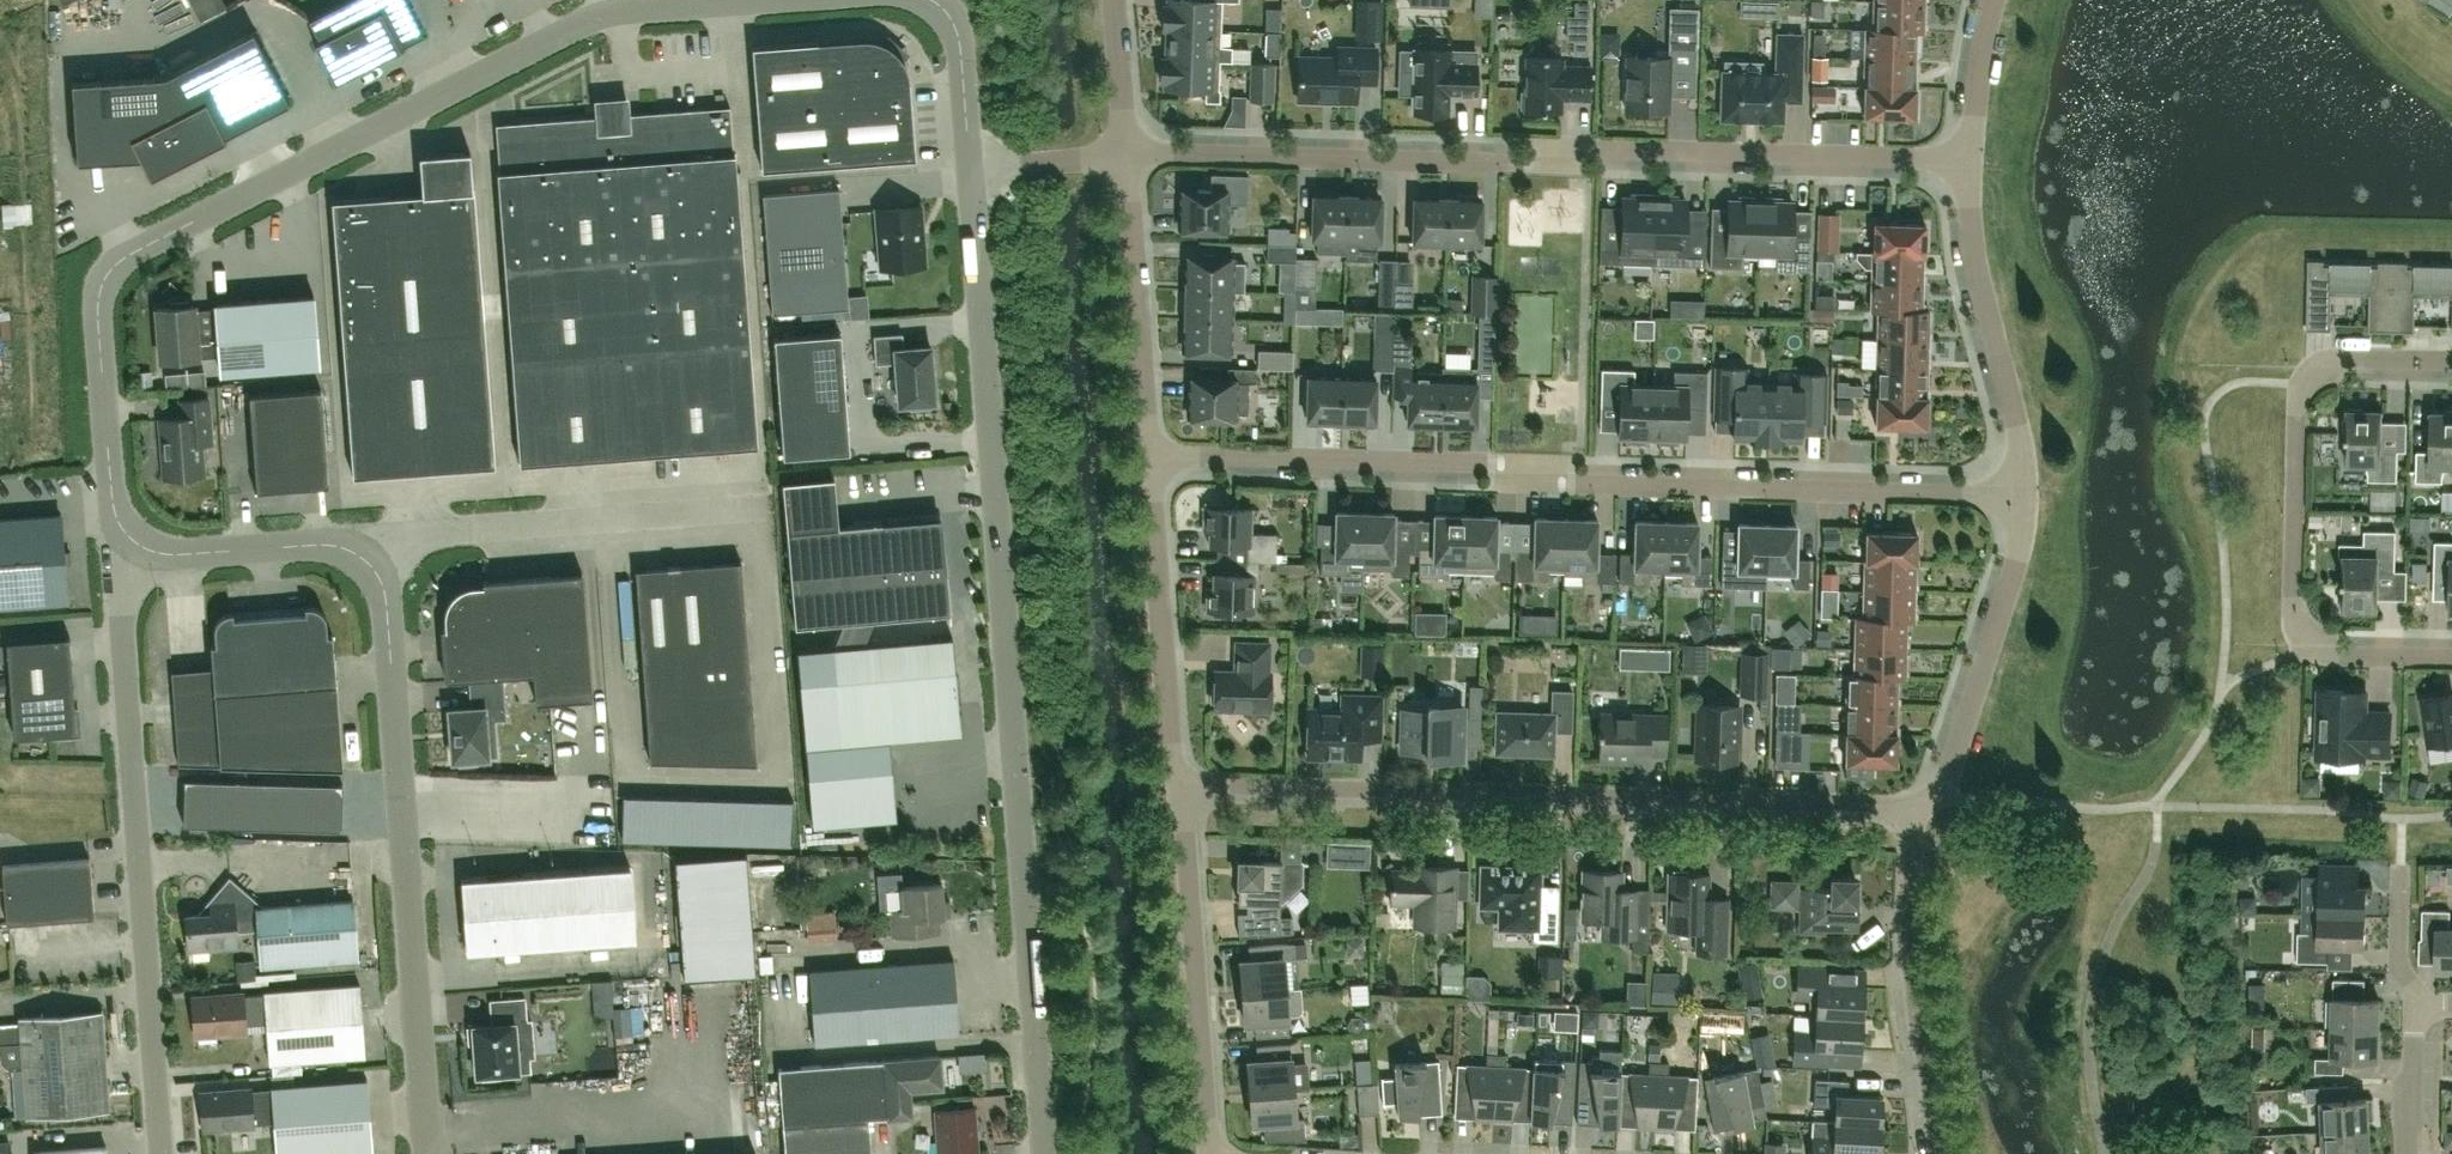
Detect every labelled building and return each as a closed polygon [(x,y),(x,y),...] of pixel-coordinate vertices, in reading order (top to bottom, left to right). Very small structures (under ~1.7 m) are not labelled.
[(328,65),(371,62),(394,50),(395,53),(402,50),(400,47),(424,35),(407,0),(348,0),(309,20),(320,41),(314,44),(317,48),(319,47),(328,65)] [(1221,31),(1222,0),(1238,1),(1238,0),(1168,0),(1168,6),(1164,5),(1163,29),(1167,29),(1221,31)] [(1697,29),(1706,9),(1686,1),(1678,21),(1697,29)] [(1917,30),(1917,31),(1924,32),(1925,3),(1874,2),(1873,28),(1873,29),(1917,30)] [(989,13),(991,30),(1003,29),(1002,12),(989,13)] [(1383,20),(1355,19),(1355,39),(1382,40),(1383,20)] [(1916,60),(1917,31),(1917,30),(1873,29),(1873,28),(1865,28),(1864,59),(1916,60)] [(1232,47),(1221,46),(1221,31),(1167,29),(1166,58),(1220,59),(1220,61),(1232,61),(1232,47)] [(165,75),(72,82),(77,163),(146,159),(186,156),(219,139),(220,142),(226,139),(225,136),(269,114),(290,103),(253,31),(165,75)] [(1281,32),(1267,31),(1266,55),(1280,56),(1281,32)] [(1825,55),(1825,33),(1813,34),(1813,55),(1825,55)] [(1722,71),(1720,120),(1784,122),(1784,101),(1802,102),(1804,34),(1778,34),(1776,73),(1763,73),(1763,63),(1726,62),(1725,71),(1722,71)] [(868,38),(818,42),(752,46),(762,170),(916,158),(910,80),(909,76),(908,71),(906,66),(904,62),(902,58),(899,54),(888,45),(878,41),(868,38)] [(1626,109),(1669,110),(1670,72),(1687,72),(1689,39),(1669,38),(1669,57),(1627,56),(1626,109)] [(1377,48),(1339,47),(1338,58),(1300,57),(1298,99),(1321,100),(1321,96),(1331,96),(1331,100),(1356,101),(1357,81),(1376,82),(1377,48)] [(1450,112),(1450,94),(1476,95),(1477,57),(1476,57),(1476,52),(1451,52),(1451,51),(1415,50),(1414,69),(1401,69),(1400,91),(1413,91),(1413,111),(1450,112)] [(1561,97),(1591,98),(1592,67),(1562,66),(1562,58),(1528,57),(1526,92),(1522,92),(1521,107),(1526,107),(1526,111),(1560,112),(1561,97)] [(1221,89),(1219,89),(1220,61),(1220,59),(1166,58),(1162,58),(1161,81),(1165,81),(1165,89),(1206,90),(1205,101),(1220,102),(1221,89)] [(1826,79),(1826,59),(1813,58),(1813,79),(1826,79)] [(1915,88),(1915,87),(1916,60),(1864,59),(1863,87),(1865,87),(1915,88)] [(1252,65),(1251,99),(1272,99),(1273,66),(1252,65)] [(1865,87),(1864,116),(1915,118),(1916,87),(1915,87),(1915,88),(1865,87)] [(506,293),(508,317),(519,464),(758,446),(736,153),(733,153),(730,106),(628,114),(626,99),(597,101),(598,116),(496,124),(499,171),(497,171),(506,293)] [(483,319),(508,317),(506,293),(483,295),(475,189),(473,189),(470,151),(434,154),(423,167),(425,193),(332,200),(353,477),(495,466),(483,319)] [(1198,189),(1198,193),(1180,192),(1179,227),(1228,228),(1228,198),(1248,198),(1249,174),(1211,173),(1211,189),(1198,189)] [(839,188),(763,194),(772,313),(848,308),(839,188)] [(1631,194),(1631,197),(1623,197),(1623,213),(1618,218),(1601,217),(1600,262),(1652,264),(1655,193),(1631,192),(1631,194)] [(1346,253),(1348,194),(1340,194),(1340,193),(1317,193),(1316,210),(1312,210),(1312,223),(1316,223),(1315,241),(1317,241),(1317,252),(1346,253)] [(1655,193),(1652,264),(1705,266),(1706,225),(1689,224),(1685,220),(1685,199),(1677,199),(1677,195),(1678,195),(1678,194),(1655,193)] [(1356,194),(1348,194),(1346,253),(1346,259),(1359,259),(1359,242),(1378,243),(1378,225),(1382,225),(1382,212),(1378,212),(1379,194),(1356,194)] [(1742,253),(1759,254),(1760,201),(1755,201),(1755,196),(1739,195),(1739,200),(1729,200),(1728,228),(1724,232),(1711,231),(1710,267),(1742,268),(1742,253)] [(1447,245),(1448,197),(1440,197),(1440,196),(1417,196),(1417,213),(1413,213),(1413,226),(1416,226),(1416,244),(1447,245)] [(1760,201),(1759,254),(1779,254),(1778,270),(1810,271),(1811,234),(1809,234),(1796,234),(1793,230),(1793,202),(1782,202),(1782,197),(1766,196),(1766,201),(1760,201)] [(1448,197),(1447,245),(1478,246),(1479,228),(1482,228),(1483,215),(1479,215),(1479,197),(1456,197),(1448,197)] [(1842,204),(1817,205),(1819,242),(1844,241),(1842,204)] [(909,269),(911,265),(924,264),(920,206),(877,210),(881,267),(894,266),(897,270),(909,269)] [(1874,251),(1925,253),(1926,224),(1875,222),(1874,251)] [(1295,261),(1295,244),(1267,244),(1267,260),(1295,261)] [(1871,280),(1923,282),(1924,254),(1925,254),(1925,253),(1874,251),(1872,251),(1872,253),(1856,252),(1856,257),(1865,268),(1872,268),(1871,280)] [(1185,290),(1233,292),(1244,292),(1245,262),(1234,261),(1234,259),(1216,259),(1216,255),(1204,254),(1204,259),(1186,258),(1185,281),(1186,281),(1185,290)] [(1316,258),(1296,257),(1295,285),(1315,286),(1316,258)] [(2392,331),(2394,262),(2379,261),(2379,263),(2380,263),(2380,267),(2324,265),(2324,262),(2325,262),(2325,260),(2309,260),(2307,329),(2331,330),(2332,294),(2370,295),(2369,331),(2392,331)] [(2408,267),(2408,264),(2409,264),(2409,262),(2394,262),(2392,331),(2415,332),(2416,296),(2451,297),(2451,268),(2408,267)] [(1495,314),(1497,277),(1475,276),(1474,313),(1495,314)] [(1378,309),(1395,310),(1396,281),(1379,280),(1378,309)] [(1871,308),(1922,310),(1923,282),(1871,280),(1871,308)] [(1396,281),(1395,310),(1409,310),(1410,281),(1396,281)] [(1232,320),(1233,292),(1185,290),(1184,318),(1232,320)] [(1284,321),(1294,321),(1295,292),(1285,292),(1284,321)] [(215,355),(217,373),(319,365),(314,295),(211,303),(214,332),(215,355)] [(198,356),(215,355),(214,332),(196,334),(194,305),(190,305),(189,300),(170,302),(170,307),(157,308),(161,361),(198,358),(198,356)] [(1929,310),(1922,310),(1871,308),(1871,310),(1878,311),(1877,338),(1929,340),(1929,310)] [(1371,339),(1391,339),(1391,313),(1372,312),(1371,339)] [(1478,368),(1492,369),(1494,318),(1480,317),(1478,367),(1478,368)] [(1232,320),(1184,318),(1184,326),(1183,349),(1231,350),(1232,320)] [(849,451),(841,332),(774,337),(783,456),(849,451)] [(911,403),(911,409),(931,407),(930,402),(935,401),(930,346),(903,348),(902,333),(874,335),(876,364),(896,362),(899,404),(911,403)] [(1411,336),(1394,336),(1392,397),(1407,397),(1407,395),(1411,395),(1412,377),(1412,371),(1410,371),(1411,336)] [(1876,367),(1928,369),(1929,340),(1877,338),(1876,367)] [(1260,367),(1293,368),(1293,352),(1259,351),(1258,362),(1260,362),(1260,367)] [(1416,371),(1415,377),(1412,377),(1411,395),(1407,395),(1407,397),(1407,407),(1411,408),(1410,425),(1434,426),(1434,425),(1441,426),(1443,366),(1442,366),(1442,372),(1416,371)] [(1449,426),(1473,427),(1473,409),(1477,409),(1477,397),(1473,396),(1474,379),(1472,379),(1472,367),(1443,366),(1441,426),(1449,426)] [(1219,420),(1219,416),(1237,416),(1237,413),(1248,414),(1249,382),(1256,382),(1257,368),(1228,367),(1228,381),(1189,380),(1188,415),(1206,416),(1206,419),(1219,420)] [(1751,440),(1767,441),(1769,383),(1746,383),(1747,368),(1717,367),(1715,417),(1734,418),(1734,437),(1751,438),(1751,440)] [(1875,397),(1877,397),(1928,398),(1928,396),(1927,396),(1928,369),(1876,367),(1875,397)] [(1645,437),(1652,437),(1654,385),(1634,384),(1635,370),(1602,369),(1601,405),(1620,405),(1619,436),(1626,436),(1626,441),(1645,442),(1645,437)] [(1674,385),(1654,385),(1652,437),(1659,437),(1659,442),(1678,443),(1678,438),(1686,438),(1687,410),(1690,407),(1706,408),(1707,372),(1674,371),(1674,385)] [(1796,384),(1769,383),(1767,441),(1783,441),(1783,439),(1801,439),(1801,420),(1810,420),(1811,411),(1825,411),(1827,374),(1796,373),(1796,384)] [(1341,423),(1343,375),(1311,374),(1311,392),(1307,391),(1307,404),(1311,404),(1310,422),(1333,423),(1333,422),(1341,423)] [(1374,376),(1343,375),(1341,423),(1349,423),(1372,424),(1373,406),(1377,406),(1377,394),(1373,393),(1374,376)] [(255,489),(255,490),(329,485),(321,389),(249,394),(257,489),(255,489)] [(181,417),(159,419),(164,478),(204,475),(200,426),(210,426),(208,397),(179,400),(181,417)] [(1928,398),(1877,397),(1876,425),(1927,427),(1928,398)] [(2381,450),(2382,412),(2348,411),(2347,419),(2343,419),(2343,430),(2347,430),(2347,435),(2346,435),(2346,439),(2347,439),(2346,462),(2367,463),(2369,474),(2369,480),(2397,480),(2398,451),(2381,450)] [(2451,465),(2451,414),(2432,413),(2432,452),(2417,451),(2417,481),(2443,482),(2443,475),(2445,465),(2451,465)] [(623,462),(626,476),(651,471),(648,457),(623,462)] [(834,477),(783,482),(787,530),(795,626),(844,622),(874,619),(950,612),(944,543),(941,543),(939,520),(925,521),(925,518),(886,522),(882,522),(838,526),(834,477)] [(1277,533),(1251,533),(1251,509),(1227,508),(1227,503),(1211,502),(1211,507),(1205,507),(1204,531),(1209,531),(1209,544),(1218,544),(1218,561),(1258,562),(1258,561),(1276,562),(1277,533)] [(1337,511),(1336,544),(1321,544),(1320,573),(1350,574),(1350,568),(1363,568),(1365,512),(1337,511)] [(1365,512),(1363,568),(1392,569),(1392,575),(1409,575),(1410,547),(1393,546),(1394,513),(1365,512)] [(1464,571),(1466,515),(1435,514),(1434,547),(1419,547),(1418,576),(1448,577),(1448,571),(1464,571)] [(0,519),(0,606),(68,601),(61,515),(0,519)] [(1466,515),(1464,571),(1495,572),(1495,578),(1509,578),(1510,550),(1496,549),(1497,516),(1466,515)] [(1548,570),(1564,570),(1566,518),(1535,517),(1534,550),(1515,550),(1514,579),(1544,579),(1548,579),(1548,570)] [(1582,581),(1585,581),(1615,582),(1615,553),(1597,552),(1598,519),(1566,518),(1564,570),(1564,574),(1582,574),(1582,581)] [(1650,567),(1665,567),(1667,521),(1636,520),(1635,553),(1620,553),(1620,582),(1649,583),(1650,567)] [(1667,521),(1665,567),(1664,573),(1681,574),(1681,583),(1711,584),(1712,556),(1697,555),(1698,522),(1667,521)] [(1766,570),(1768,524),(1739,523),(1738,556),(1723,556),(1723,585),(1737,585),(1738,569),(1766,570)] [(1768,524),(1766,570),(1794,571),(1794,587),(1809,587),(1810,559),(1795,558),(1796,525),(1768,524)] [(2339,600),(2343,600),(2343,608),(2378,608),(2378,570),(2395,571),(2396,531),(2365,530),(2365,546),(2362,557),(2344,556),(2344,580),(2343,580),(2343,584),(2344,584),(2343,588),(2339,588),(2339,600)] [(1864,560),(1864,561),(1917,562),(1918,533),(1867,531),(1866,560),(1864,560)] [(2451,610),(2451,542),(2435,542),(2435,571),(2449,572),(2451,572),(2451,578),(2450,610),(2451,610)] [(636,569),(650,761),(757,762),(741,561),(636,569)] [(1213,615),(1229,616),(1229,611),(1254,612),(1255,576),(1258,577),(1258,562),(1218,561),(1217,574),(1213,574),(1213,587),(1208,587),(1207,610),(1213,610),(1213,615)] [(1864,561),(1864,589),(1915,591),(1916,563),(1917,563),(1917,562),(1864,561)] [(1824,583),(1842,583),(1843,568),(1824,567),(1824,583)] [(536,702),(592,698),(583,574),(483,581),(483,584),(473,585),(469,586),(464,587),(460,589),(456,592),(449,600),(447,604),(446,608),(445,613),(445,618),(446,627),(443,628),(447,680),(534,674),(536,702)] [(1907,619),(1907,620),(1914,620),(1915,591),(1864,589),(1863,617),(1863,618),(1907,619)] [(344,768),(337,684),(333,634),(328,634),(327,621),(327,619),(326,616),(325,614),(323,612),(321,610),(319,608),(317,607),(315,606),(312,606),(310,606),(305,606),(305,613),(235,618),(234,612),(229,612),(227,613),(224,613),(222,615),(220,616),(218,618),(217,620),(216,622),(215,625),(215,627),(214,630),(216,643),(211,644),(215,694),(173,697),(179,764),(344,768)] [(1907,619),(1863,618),(1863,617),(1856,617),(1855,647),(1906,648),(1907,620),(1907,619)] [(834,647),(798,650),(809,783),(811,807),(812,813),(813,825),(897,818),(891,759),(875,760),(873,740),(890,738),(961,732),(953,637),(864,644),(874,619),(844,622),(834,647)] [(7,640),(14,737),(77,732),(70,636),(7,640)] [(1269,672),(1270,643),(1236,642),(1235,671),(1215,670),(1215,686),(1210,690),(1210,700),(1214,705),(1214,709),(1218,709),(1222,713),(1232,713),(1236,709),(1270,710),(1271,672),(1269,672)] [(1710,668),(1711,643),(1691,642),(1690,668),(1710,668)] [(1625,647),(1625,668),(1672,666),(1671,645),(1625,647)] [(1790,667),(1790,647),(1771,647),(1771,666),(1790,667)] [(1855,647),(1854,675),(1854,676),(1898,677),(1898,678),(1905,678),(1906,648),(1855,647)] [(1742,693),(1764,694),(1765,654),(1743,653),(1742,693)] [(1854,676),(1854,675),(1847,674),(1846,704),(1897,705),(1898,678),(1898,677),(1854,676)] [(1482,717),(1483,685),(1470,685),(1469,716),(1482,717)] [(1552,690),(1552,713),(1497,712),(1496,752),(1518,753),(1528,754),(1528,753),(1553,754),(1554,731),(1571,732),(1573,691),(1552,690)] [(2391,712),(2369,712),(2369,692),(2346,691),(2346,690),(2344,690),(2344,691),(2319,690),(2317,756),(2365,758),(2365,754),(2390,755),(2391,712)] [(449,709),(453,760),(458,759),(459,765),(478,763),(478,758),(489,757),(486,720),(506,718),(504,692),(503,692),(504,705),(449,709)] [(2421,698),(2428,745),(2451,742),(2451,694),(2421,698)] [(1343,695),(1342,710),(1309,709),(1307,757),(1360,758),(1361,739),(1361,729),(1380,730),(1381,696),(1343,695)] [(1739,728),(1740,706),(1698,704),(1696,759),(1735,760),(1736,728),(1739,728)] [(1896,734),(1896,733),(1897,705),(1846,704),(1845,734),(1846,734),(1846,733),(1896,734)] [(1429,712),(1403,711),(1402,749),(1428,749),(1427,755),(1429,755),(1429,749),(1437,749),(1437,755),(1454,756),(1461,756),(1463,707),(1429,706),(1429,712)] [(1665,754),(1666,715),(1601,713),(1600,732),(1598,732),(1598,736),(1600,736),(1600,760),(1632,761),(1633,749),(1647,750),(1647,753),(1665,754)] [(1792,746),(1793,731),(1776,730),(1776,745),(1792,746)] [(1897,764),(1897,734),(1897,733),(1896,733),(1896,734),(1846,733),(1846,734),(1845,762),(1897,764)] [(1781,796),(1800,795),(1799,772),(1780,773),(1781,796)] [(262,826),(264,781),(185,779),(183,824),(262,826)] [(343,783),(264,781),(262,826),(341,828),(343,783)] [(640,839),(641,799),(623,799),(621,838),(640,839)] [(641,799),(640,839),(656,839),(658,800),(641,799)] [(675,800),(658,800),(656,839),(673,840),(675,800)] [(690,840),(691,801),(675,800),(673,840),(690,840)] [(691,801),(690,840),(707,841),(708,802),(691,801)] [(707,841),(723,841),(725,802),(708,802),(707,841)] [(742,803),(725,802),(723,841),(740,842),(742,803)] [(757,843),(758,803),(742,803),(740,842),(757,843)] [(758,803),(757,843),(774,843),(775,804),(758,803)] [(792,844),(793,804),(775,804),(774,843),(792,844)] [(279,830),(280,846),(301,844),(300,829),(279,830)] [(1282,861),(1301,861),(1301,840),(1282,840),(1282,861)] [(1568,885),(1567,851),(1553,852),(1554,886),(1568,885)] [(748,852),(676,858),(685,979),(756,972),(748,852)] [(90,858),(3,865),(8,923),(95,916),(90,858)] [(1303,862),(1282,861),(1239,860),(1239,882),(1239,902),(1248,903),(1248,912),(1237,913),(1239,936),(1293,932),(1292,918),(1280,918),(1281,904),(1302,884),(1303,862)] [(1415,926),(1454,927),(1455,866),(1417,865),(1417,870),(1392,869),(1391,903),(1416,903),(1415,926)] [(2319,915),(2366,916),(2366,886),(2358,886),(2358,882),(2355,879),(2355,866),(2321,865),(2320,875),(2319,915)] [(631,867),(462,879),(467,941),(478,951),(636,939),(631,867)] [(1557,941),(1559,886),(1540,886),(1540,869),(1478,867),(1477,905),(1501,906),(1500,928),(1534,929),(1534,941),(1557,941)] [(902,869),(878,871),(880,910),(891,909),(891,915),(893,935),(940,932),(939,916),(951,915),(949,901),(944,901),(942,883),(903,886),(902,869)] [(1621,891),(1621,871),(1584,870),(1583,918),(1603,919),(1602,936),(1636,937),(1638,892),(1621,891)] [(1696,953),(1727,954),(1729,899),(1709,899),(1710,874),(1668,873),(1667,929),(1697,930),(1696,953)] [(207,914),(187,916),(189,949),(238,945),(236,921),(256,899),(230,876),(229,878),(231,879),(214,899),(215,906),(207,914)] [(1856,878),(1832,877),(1832,889),(1802,888),(1802,890),(1797,890),(1797,883),(1773,882),(1772,906),(1796,906),(1796,904),(1801,904),(1800,931),(1826,931),(1826,927),(1858,928),(1859,909),(1855,909),(1856,878)] [(354,900),(257,907),(262,967),(358,960),(354,900)] [(838,908),(808,910),(810,936),(839,934),(838,908)] [(2451,968),(2451,928),(2450,928),(2450,911),(2423,910),(2422,939),(2436,939),(2436,968),(2451,968)] [(2319,915),(2319,932),(2298,932),(2297,961),(2329,962),(2329,945),(2365,946),(2366,916),(2319,915)] [(1296,957),(1295,943),(1249,946),(1250,960),(1241,961),(1242,982),(1241,983),(1242,992),(1286,989),(1284,958),(1296,957)] [(2,974),(14,973),(12,946),(1,946),(2,974)] [(764,974),(777,973),(776,950),(762,952),(764,974)] [(1563,976),(1563,955),(1540,954),(1539,975),(1563,976)] [(954,959),(809,970),(815,1043),(960,1032),(954,959)] [(1740,983),(1760,979),(1756,960),(1737,963),(1740,983)] [(1463,993),(1463,961),(1441,961),(1440,993),(1463,993)] [(1797,999),(1810,999),(1809,1015),(1862,1018),(1864,970),(1799,966),(1797,999)] [(2334,979),(2333,1028),(2379,1029),(2379,999),(2365,999),(2365,979),(2334,979)] [(592,994),(611,993),(610,981),(591,982),(592,994)] [(193,997),(196,1036),(247,1032),(268,1030),(270,1063),(366,1055),(360,984),(265,991),(265,993),(244,995),(244,993),(193,997)] [(1300,988),(1286,989),(1242,992),(1243,1001),(1244,1001),(1245,1023),(1255,1022),(1256,1036),(1289,1034),(1288,1013),(1298,1012),(1301,1008),(1300,988)] [(530,1058),(534,1058),(531,1020),(526,1020),(524,997),(491,1000),(493,1023),(473,1024),(473,1027),(468,1028),(469,1043),(474,1042),(477,1074),(483,1074),(483,1078),(499,1077),(499,1073),(531,1070),(530,1058)] [(2,1045),(3,1061),(11,1068),(23,1067),(27,1115),(110,1109),(102,1011),(20,1018),(20,1023),(0,1025),(0,1045),(2,1045)] [(1859,1065),(1860,1049),(1862,1018),(1809,1015),(1808,1030),(1796,1030),(1794,1062),(1859,1065)] [(2378,1059),(2379,1029),(2333,1028),(2332,1057),(2316,1057),(2316,1072),(2345,1073),(2345,1058),(2378,1059)] [(1292,1063),(1290,1044),(1257,1046),(1258,1060),(1248,1061),(1250,1083),(1249,1083),(1250,1092),(1294,1089),(1294,1090),(1306,1089),(1304,1063),(1292,1063)] [(1618,1125),(1619,1118),(1621,1072),(1622,1050),(1600,1049),(1599,1056),(1591,1056),(1591,1061),(1580,1061),(1578,1096),(1594,1097),(1599,1124),(1618,1125)] [(1474,1118),(1493,1119),(1497,1054),(1487,1053),(1486,1065),(1466,1064),(1466,1068),(1456,1068),(1455,1110),(1474,1111),(1474,1118)] [(1506,1054),(1497,1054),(1493,1119),(1512,1120),(1514,1113),(1531,1114),(1534,1068),(1506,1066),(1506,1054)] [(779,1067),(783,1124),(869,1118),(912,1114),(910,1088),(943,1085),(940,1055),(779,1067)] [(1551,1122),(1558,1095),(1574,1096),(1575,1061),(1534,1059),(1534,1068),(1531,1114),(1531,1121),(1551,1122)] [(1649,1073),(1621,1072),(1619,1118),(1636,1119),(1637,1126),(1656,1127),(1659,1062),(1650,1061),(1649,1073)] [(1385,1103),(1398,1102),(1399,1116),(1419,1115),(1419,1109),(1442,1107),(1439,1064),(1425,1065),(1426,1062),(1395,1064),(1396,1078),(1383,1079),(1383,1078),(1382,1078),(1384,1104),(1385,1104),(1385,1103)] [(1659,1062),(1656,1127),(1675,1128),(1677,1122),(1695,1123),(1698,1080),(1688,1080),(1689,1075),(1669,1074),(1669,1062),(1659,1062)] [(1767,1116),(1765,1107),(1758,1069),(1713,1078),(1714,1080),(1705,1082),(1713,1124),(1731,1120),(1734,1127),(1753,1123),(1752,1118),(1767,1116)] [(200,1092),(203,1130),(255,1126),(255,1124),(274,1123),(277,1153),(333,1153),(373,1151),(367,1078),(271,1086),(271,1088),(252,1090),(252,1088),(200,1092)] [(1835,1120),(1835,1122),(1881,1124),(1882,1096),(1849,1094),(1850,1080),(1815,1078),(1814,1105),(1836,1106),(1835,1120)] [(1357,1085),(1359,1115),(1379,1113),(1377,1083),(1357,1085)] [(2323,1131),(2369,1129),(2368,1098),(2349,1099),(2349,1085),(2307,1087),(2308,1101),(2322,1101),(2323,1131)] [(1253,1123),(1264,1122),(1265,1139),(1304,1139),(1303,1118),(1296,1118),(1294,1090),(1294,1089),(1250,1092),(1250,1101),(1251,1101),(1253,1123)] [(974,1107),(936,1110),(939,1153),(978,1153),(974,1107)] [(869,1118),(783,1124),(786,1153),(872,1153),(869,1118)] [(1881,1124),(1835,1122),(1835,1120),(1813,1119),(1811,1153),(1869,1153),(1870,1151),(1879,1152),(1881,1124)] [(2369,1129),(2323,1131),(2325,1153),(2371,1153),(2369,1129)] [(0,1142),(0,1153),(11,1153),(10,1142),(0,1142)] [(34,1153),(107,1153),(107,1146),(34,1152),(34,1153)]
